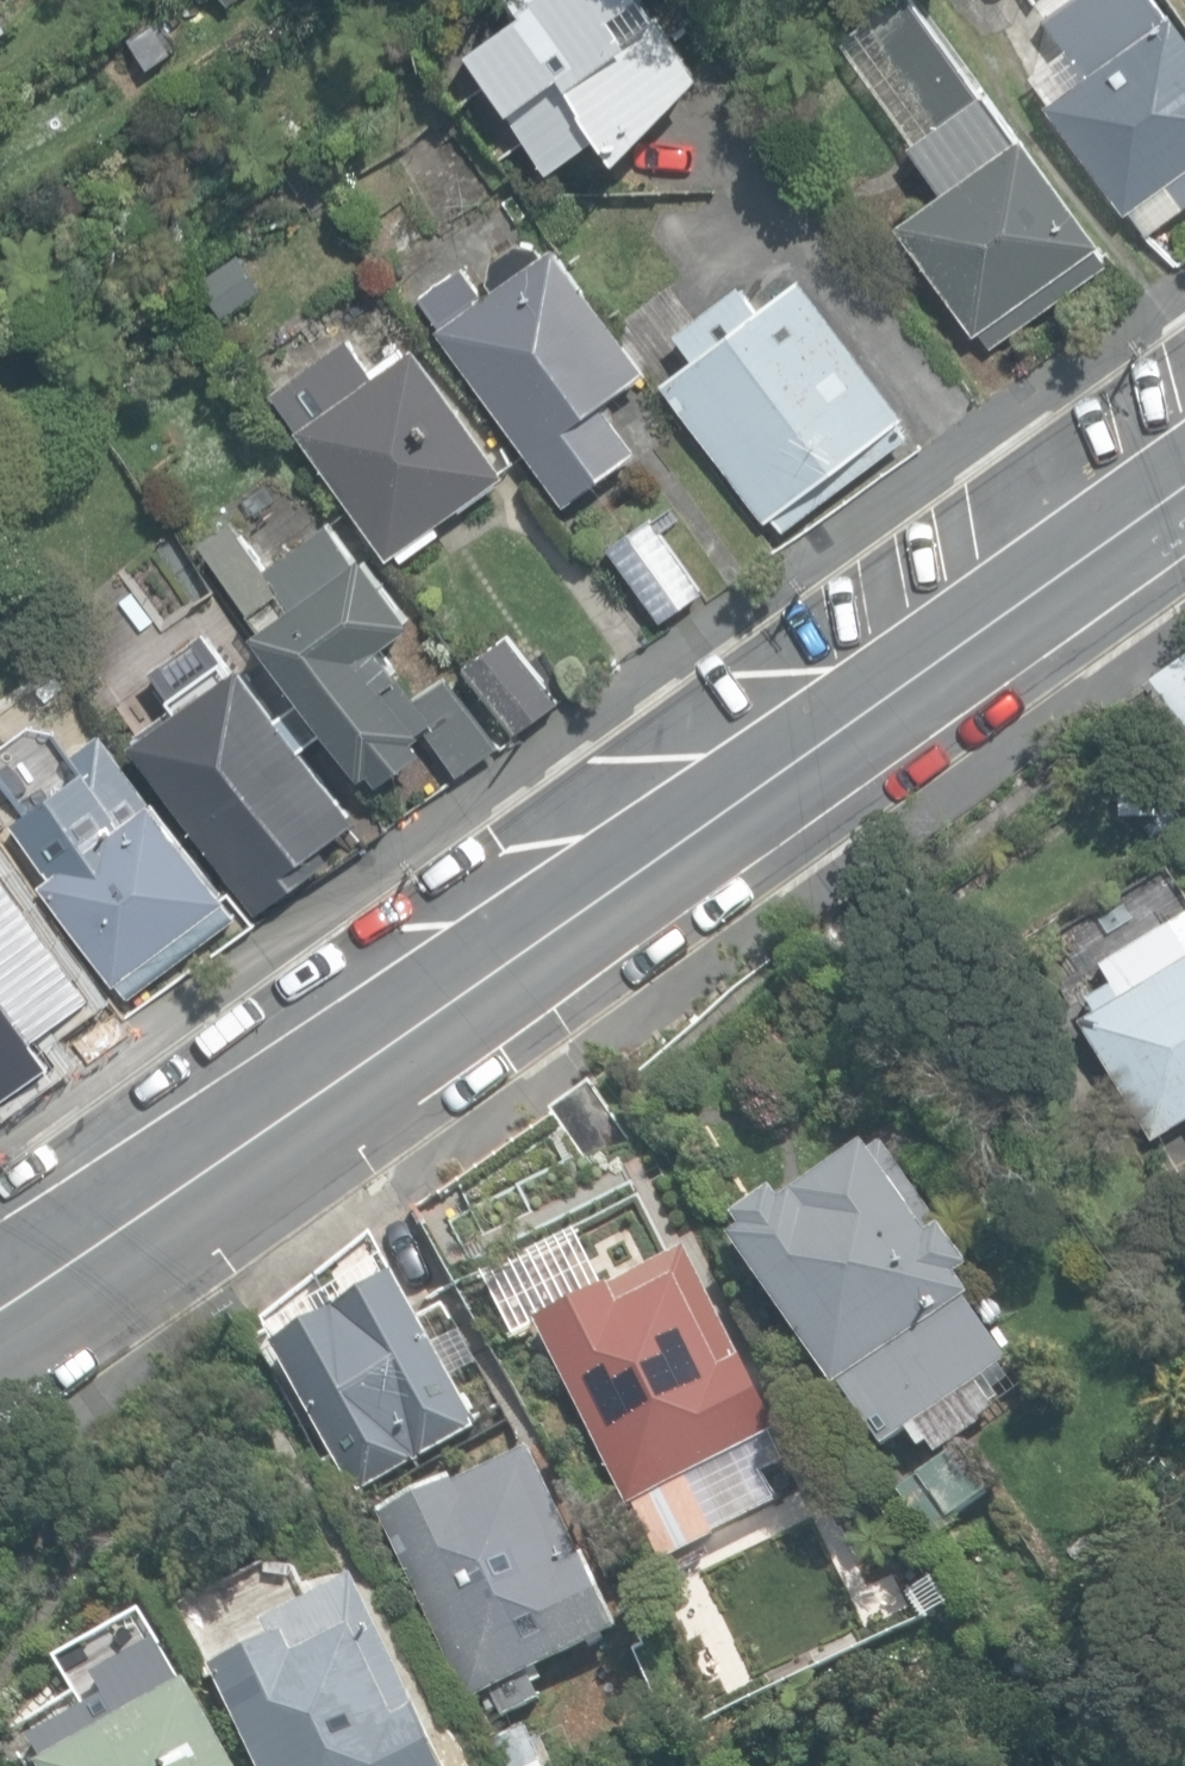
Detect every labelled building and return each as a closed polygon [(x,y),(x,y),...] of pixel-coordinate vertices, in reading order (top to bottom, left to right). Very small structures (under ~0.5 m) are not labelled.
[(552,173),(600,132),(618,161),(698,76),(645,0),(516,0),(524,11),(467,52),(552,173)] [(990,344),(1106,261),(1095,246),(1099,243),(1019,132),(1014,136),(983,91),(979,94),(911,0),(854,0),(852,1),(939,123),(908,145),(942,192),(897,224),(975,332),(979,329),(990,344)] [(1125,214),(1167,183),(1184,206),(1184,205),(1184,32),(1161,0),(1061,0),(1050,8),(1078,46),(1064,56),(1082,80),(1045,107),(1125,214)] [(545,253),(536,241),(516,241),(491,260),(488,283),(494,291),(486,296),(464,265),(422,296),(443,325),(438,328),(564,500),(636,447),(604,403),(646,372),(554,247),(545,253)] [(202,279),(225,311),(260,287),(237,254),(202,279)] [(665,381),(765,516),(904,412),(802,276),(760,308),(742,284),(682,330),(700,354),(688,364),(677,350),(659,363),(670,377),(665,381)] [(298,429),(390,555),(503,471),(412,347),(403,353),(398,347),(370,368),(348,339),(275,392),(301,427),(298,429)] [(610,546),(660,616),(701,586),(652,516),(610,546)] [(421,727),(428,722),(439,714),(423,692),(385,640),(415,618),(367,551),(354,561),(327,524),(266,568),(229,518),(199,539),(263,627),(259,630),(363,773),(371,768),(381,782),(426,749),(418,737),(425,732),(421,727)] [(136,740),(258,912),(333,858),(324,845),(360,819),(245,659),(234,667),(209,631),(153,670),(180,709),(136,740)] [(470,662),(518,729),(555,702),(507,635),(470,662)] [(1151,675),(1184,721),(1184,652),(1151,675)] [(439,714),(428,722),(459,769),(499,742),(452,672),(423,692),(439,714)] [(1184,754),(1184,721),(1151,675),(1113,704),(1162,771),(1184,754)] [(1119,780),(1117,815),(1148,816),(1149,782),(1119,780)] [(46,880),(131,992),(237,911),(226,896),(230,893),(156,796),(46,880)] [(1147,826),(1164,846),(1184,829),(1184,817),(1174,804),(1147,826)] [(101,1005),(0,865),(0,1077),(101,1005)] [(1173,915),(1101,956),(1112,975),(1088,989),(1096,1004),(1079,1014),(1149,1134),(1184,1113),(1184,937),(1173,915)] [(551,1110),(607,1187),(647,1158),(591,1081),(551,1110)] [(840,1389),(882,1449),(1009,1361),(967,1302),(971,1299),(957,1279),(969,1271),(942,1232),(931,1239),(868,1149),(785,1207),(777,1196),(738,1224),(746,1235),(733,1243),(836,1391),(840,1389)] [(473,1427),(374,1240),(243,1326),(335,1500),(473,1427)] [(631,1505),(660,1564),(714,1537),(686,1479),(778,1434),(686,1248),(534,1323),(625,1508),(631,1505)] [(479,1696),(490,1720),(539,1697),(528,1675),(621,1631),(586,1557),(581,1559),(530,1450),(455,1485),(453,1482),(383,1515),(470,1700),(479,1696)] [(921,1477),(950,1518),(988,1491),(960,1450),(921,1477)] [(671,1590),(703,1662),(754,1639),(722,1567),(671,1590)] [(355,1577),(263,1621),(271,1640),(211,1668),(257,1765),(444,1765),(355,1577)] [(189,1679),(181,1683),(156,1639),(94,1674),(106,1694),(84,1707),(91,1720),(50,1742),(58,1756),(40,1765),(237,1765),(189,1679)] [(505,1765),(543,1765),(527,1724),(493,1737),(505,1765)]
